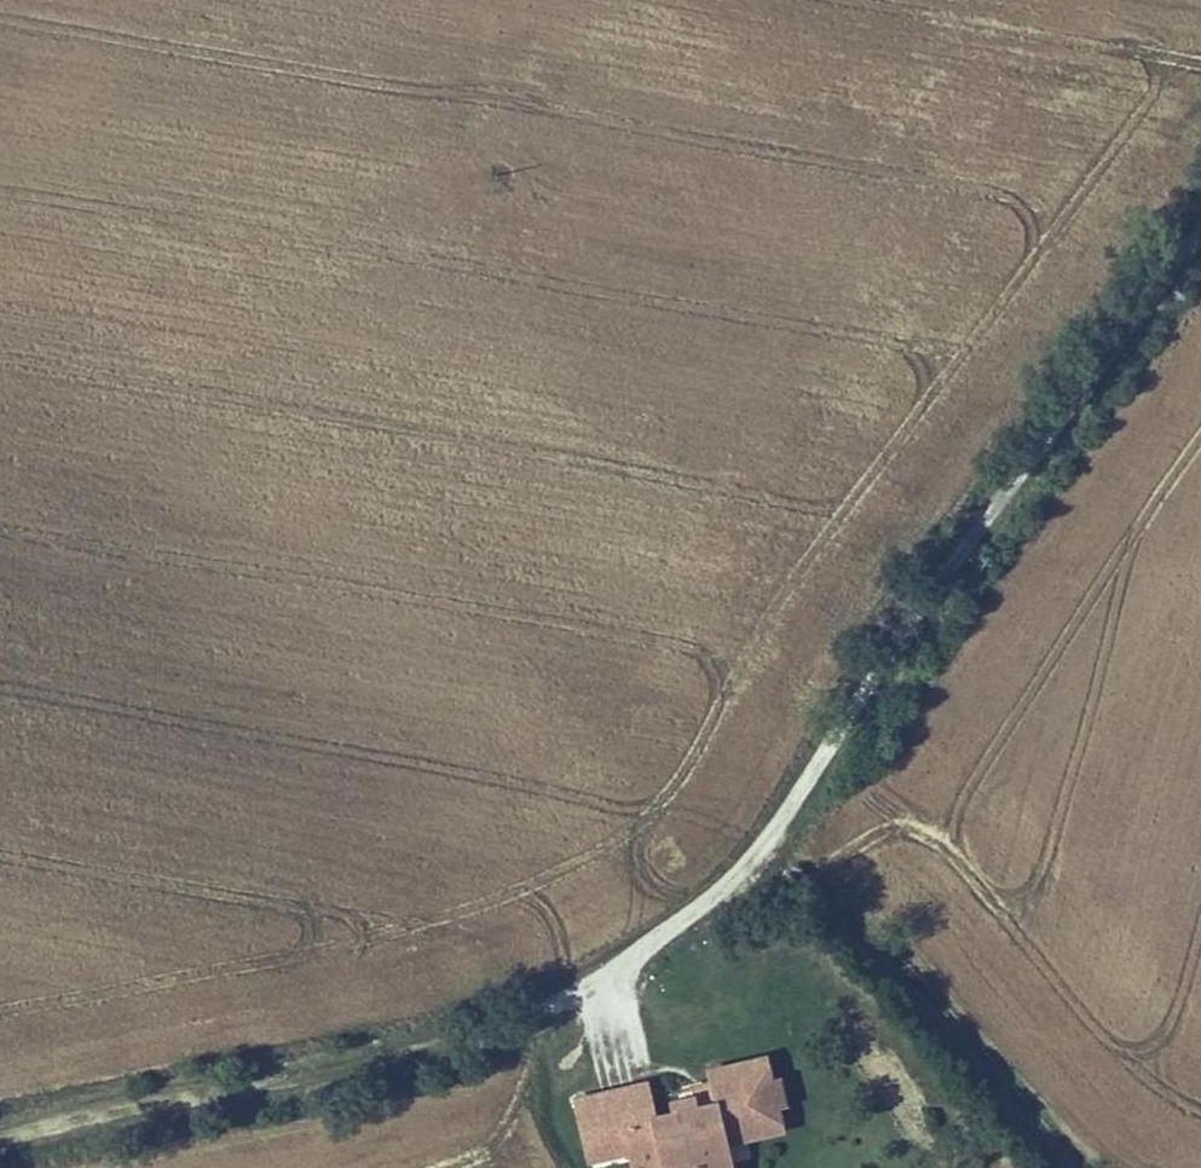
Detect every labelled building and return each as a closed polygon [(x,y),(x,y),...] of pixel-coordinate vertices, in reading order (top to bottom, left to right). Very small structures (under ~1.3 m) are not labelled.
[(687,1167),(755,1167),(754,1163),(810,1147),(803,1124),(810,1122),(804,1100),(797,1102),(790,1078),(734,1093),(743,1122),(722,1129),(719,1119),(699,1124),(701,1134),(682,1140),(673,1108),(602,1128),(614,1167),(684,1167),(687,1167)]
